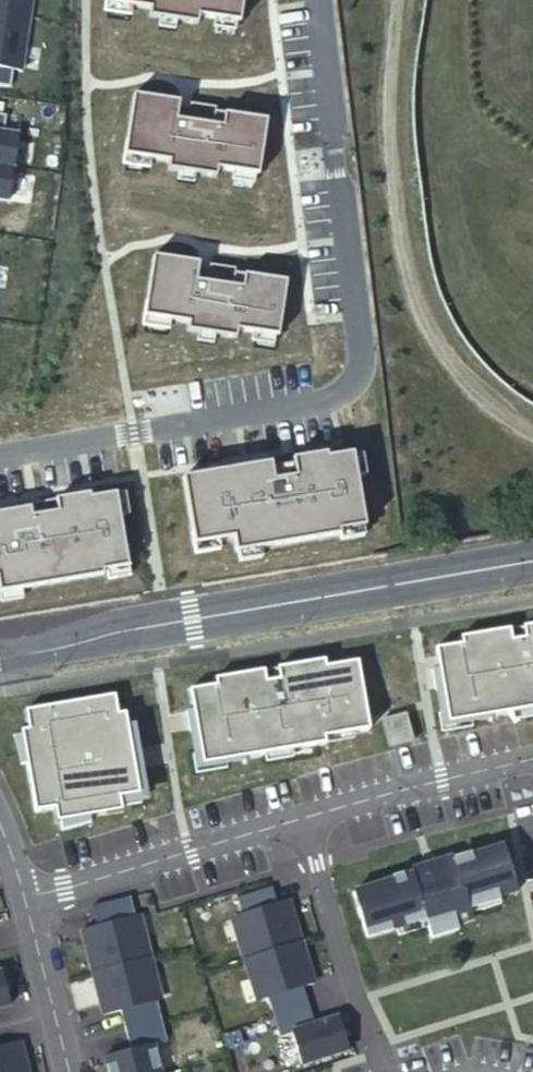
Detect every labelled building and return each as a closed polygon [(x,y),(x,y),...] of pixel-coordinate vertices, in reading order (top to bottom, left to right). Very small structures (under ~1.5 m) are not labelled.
[(30,17),(32,0),(0,0),(0,13),(30,17)] [(108,3),(152,9),(151,17),(200,25),(201,17),(242,23),(245,0),(108,0),(108,3)] [(0,13),(0,85),(11,87),(14,69),(22,71),(30,17),(0,13)] [(182,102),(136,95),(127,156),(171,163),(170,171),(219,178),(220,170),(261,176),(269,121),(218,113),(218,107),(192,104),(192,109),(181,107),(182,102)] [(14,168),(19,136),(4,134),(6,116),(0,115),(0,166),(14,168)] [(0,166),(0,200),(9,202),(14,168),(0,166)] [(201,264),(155,257),(146,318),(190,325),(189,333),(238,340),(239,332),(280,338),(289,282),(237,275),(238,269),(212,265),(211,271),(200,269),(201,264)] [(195,546),(234,539),(237,553),(342,535),(341,531),(367,527),(354,453),(328,458),(328,454),(294,460),(294,464),(273,467),(272,464),(238,469),(184,479),(195,546)] [(118,494),(92,498),(91,494),(30,504),(31,508),(0,514),(0,594),(105,576),(105,572),(130,567),(118,494)] [(461,637),(462,643),(436,647),(439,668),(432,669),(435,687),(442,686),(448,722),(532,708),(532,625),(523,626),(525,638),(511,640),(509,629),(461,637)] [(264,670),(215,678),(216,684),(190,689),(194,709),(186,711),(189,728),(197,727),(203,764),(325,743),(324,736),(368,729),(357,661),(325,667),(324,660),(277,668),(279,679),(265,681),(264,670)] [(117,714),(113,694),(24,709),(28,728),(20,729),(34,811),(53,807),(55,821),(120,810),(118,797),(138,794),(133,769),(141,767),(139,755),(132,756),(124,713),(117,714)] [(408,715),(384,721),(392,747),(415,740),(408,715)] [(473,920),(469,907),(517,892),(503,845),(453,861),(452,856),(432,862),(441,889),(419,895),(412,872),(352,890),(367,937),(425,919),(429,933),(456,925),(473,920)] [(277,903),(272,885),(237,896),(242,913),(237,915),(244,937),(239,939),(251,978),(256,976),(263,999),(269,997),(281,1036),(291,1033),(301,1064),(349,1049),(339,1017),(315,1024),(303,987),(314,983),(301,942),(288,899),(277,903)] [(139,938),(129,896),(92,906),(98,926),(82,930),(93,972),(150,957),(145,937),(139,938)] [(456,925),(429,933),(431,939),(458,930),(456,925)] [(150,957),(93,972),(104,1014),(121,1010),(126,1029),(160,1021),(150,980),(156,978),(150,957)] [(10,1004),(2,971),(0,972),(0,1007),(10,1004)] [(126,1029),(131,1049),(104,1056),(109,1071),(161,1071),(154,1046),(166,1042),(160,1021),(126,1029)] [(20,1041),(0,1046),(0,1071),(28,1071),(20,1041)]
